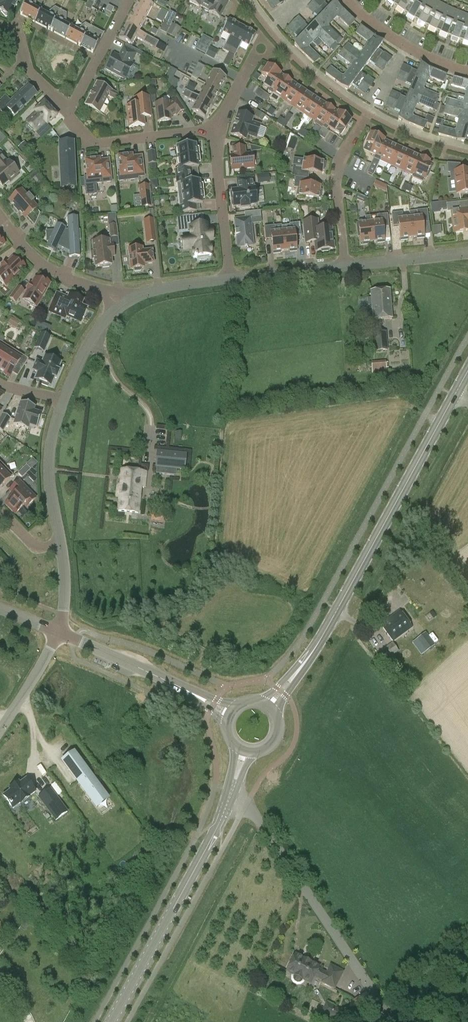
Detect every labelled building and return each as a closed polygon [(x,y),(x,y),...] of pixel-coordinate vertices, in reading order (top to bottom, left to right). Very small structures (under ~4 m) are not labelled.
[(6,18),(7,16),(9,17),(18,0),(0,0),(0,11),(6,18)] [(34,23),(41,10),(34,6),(35,0),(27,0),(19,15),(20,15),(20,14),(35,22),(34,23)] [(85,8),(90,11),(96,0),(89,0),(85,8)] [(133,12),(146,19),(153,5),(153,6),(153,5),(144,0),(139,0),(133,12)] [(205,8),(209,0),(189,0),(188,2),(199,8),(200,6),(205,8)] [(205,8),(209,11),(208,13),(219,19),(229,1),(227,0),(209,0),(205,8)] [(393,4),(397,0),(387,0),(385,3),(392,8),(391,8),(394,5),(393,4)] [(393,4),(394,5),(397,7),(395,11),(402,16),(402,15),(401,15),(404,12),(403,12),(412,0),(397,0),(393,4)] [(414,18),(426,0),(412,0),(403,12),(404,12),(408,14),(405,18),(413,23),(413,22),(412,22),(414,19),(414,18)] [(424,25),(437,2),(434,0),(426,0),(414,18),(414,19),(418,21),(416,24),(424,29),(423,28),(425,25),(424,25)] [(436,30),(447,7),(437,2),(424,25),(425,25),(429,27),(427,30),(435,34),(434,34),(436,30)] [(324,3),(319,9),(332,21),(337,16),(349,28),(354,22),(334,3),(329,8),(324,3)] [(447,35),(457,12),(447,7),(436,30),(440,32),(439,36),(447,40),(447,39),(446,39),(447,35)] [(56,8),(49,14),(41,10),(34,23),(35,23),(35,22),(50,30),(49,31),(50,31),(61,10),(56,8)] [(314,14),(319,19),(314,24),(334,43),(335,42),(339,38),(327,26),(332,21),(319,9),(314,14)] [(64,22),(66,13),(61,10),(50,31),(50,30),(65,38),(65,39),(71,26),(64,22)] [(146,19),(133,12),(126,25),(138,32),(139,31),(150,37),(139,31),(146,19)] [(459,40),(467,16),(457,12),(447,35),(452,37),(450,41),(458,44),(459,40)] [(160,15),(157,20),(162,23),(165,17),(160,15)] [(467,16),(459,40),(463,41),(462,45),(467,47),(467,16)] [(223,50),(228,53),(242,27),(229,20),(230,20),(229,19),(222,33),(223,33),(229,36),(222,50),(222,51),(223,50)] [(80,46),(80,47),(91,27),(86,24),(79,30),(71,26),(65,39),(80,46)] [(334,43),(314,24),(309,29),(304,24),(299,29),(312,42),(317,37),(329,48),(330,47),(334,43)] [(153,39),(150,37),(139,31),(138,32),(126,25),(119,38),(118,38),(132,46),(132,45),(135,38),(149,45),(155,48),(159,42),(153,39)] [(93,54),(104,33),(103,33),(91,27),(80,47),(81,47),(93,53),(93,54)] [(175,38),(179,31),(171,27),(167,34),(175,38)] [(255,34),(242,27),(228,53),(229,53),(234,56),(234,57),(242,43),(249,47),(248,47),(249,47),(256,34),(256,33),(255,34)] [(356,33),(369,43),(365,49),(379,60),(384,54),(378,49),(382,43),(360,27),(356,33)] [(319,58),(307,47),(312,42),(299,29),(294,35),(299,40),(294,45),(314,64),(319,58)] [(205,54),(208,47),(199,42),(195,49),(205,54)] [(369,61),(375,66),(379,60),(365,49),(360,54),(347,44),(343,50),(365,67),(369,61)] [(217,52),(210,47),(206,54),(214,59),(217,52)] [(113,54),(105,69),(125,80),(133,65),(130,63),(135,54),(124,48),(120,55),(121,55),(119,58),(113,54)] [(366,77),(361,72),(365,67),(343,50),(338,56),(351,66),(347,72),(362,83),(366,77)] [(269,98),(284,77),(283,77),(283,78),(279,75),(281,73),(268,65),(262,74),(268,78),(264,85),(269,89),(268,92),(272,94),(269,98)] [(411,69),(408,76),(425,83),(427,77),(443,83),(446,76),(420,65),(417,72),(411,69)] [(352,85),(357,89),(362,83),(347,72),(343,77),(330,67),(325,74),(348,90),(352,85)] [(177,72),(171,69),(165,79),(171,82),(177,72)] [(196,70),(193,76),(198,79),(201,73),(196,70)] [(213,71),(206,84),(218,91),(225,78),(226,78),(212,70),(212,71),(213,71)] [(280,98),(282,100),(294,83),(293,83),(293,84),(290,83),(291,82),(290,81),(291,79),(286,76),(285,78),(284,77),(269,98),(277,104),(280,98)] [(405,83),(412,86),(409,92),(435,103),(437,96),(422,90),(425,83),(408,76),(405,83)] [(465,97),(467,98),(467,82),(453,78),(451,86),(467,90),(465,97)] [(117,94),(96,83),(84,105),(98,113),(107,96),(118,102),(117,94)] [(190,83),(187,89),(194,93),(198,87),(190,83)] [(294,83),(282,100),(293,107),(304,90),(303,90),(302,91),(299,89),(301,88),(294,83)] [(199,97),(211,104),(218,91),(206,84),(199,97)] [(3,113),(7,109),(14,116),(36,94),(29,87),(29,88),(27,85),(10,102),(8,100),(5,97),(3,99),(3,98),(0,101),(0,110),(1,111),(3,113)] [(211,104),(199,97),(185,90),(184,90),(185,90),(182,96),(181,96),(195,104),(192,111),(191,110),(191,111),(205,118),(204,117),(211,104)] [(304,90),(293,107),(303,113),(314,96),(307,92),(306,93),(303,92),(304,90)] [(406,99),(400,96),(397,103),(414,110),(416,103),(432,110),(432,109),(435,103),(409,92),(406,99)] [(314,96),(303,113),(313,120),(324,103),(317,99),(316,100),(313,98),(314,97),(314,96)] [(126,106),(129,128),(144,126),(143,113),(150,112),(148,97),(134,98),(135,105),(126,106)] [(465,97),(463,104),(447,99),(445,107),(467,113),(467,98),(465,97)] [(155,104),(157,122),(170,121),(170,118),(175,114),(177,115),(184,111),(176,99),(171,102),(171,103),(168,105),(168,103),(155,104)] [(34,111),(36,113),(25,123),(35,133),(45,123),(47,125),(57,116),(44,102),(34,111)] [(314,124),(321,129),(334,110),(332,109),(333,107),(329,104),(328,106),(326,105),(325,106),(323,105),(324,103),(313,120),(315,122),(314,124)] [(426,123),(411,116),(414,110),(397,103),(394,110),(401,113),(398,119),(423,130),(426,123)] [(445,107),(441,106),(439,112),(443,114),(459,118),(458,125),(467,128),(467,113),(445,107)] [(334,110),(321,129),(322,129),(322,128),(326,130),(328,127),(334,131),(338,124),(345,129),(351,120),(338,111),(337,114),(333,111),(334,110)] [(253,118),(246,116),(238,113),(231,135),(245,139),(247,135),(256,138),(260,125),(251,122),(253,118)] [(467,136),(467,128),(458,125),(456,132),(440,127),(440,128),(434,127),(432,133),(438,134),(438,135),(464,142),(466,135),(467,136)] [(56,135),(52,130),(40,141),(50,140),(56,135)] [(367,173),(373,176),(379,162),(388,142),(387,143),(383,141),(384,139),(371,133),(366,143),(373,146),(370,154),(375,156),(367,173)] [(18,147),(24,154),(30,148),(24,142),(18,147)] [(395,147),(396,146),(388,142),(379,162),(380,162),(380,161),(391,166),(399,147),(398,149),(395,147)] [(62,182),(74,182),(72,143),(60,144),(62,182)] [(176,146),(177,158),(199,156),(199,148),(196,148),(196,147),(196,144),(176,146)] [(230,156),(231,170),(254,168),(252,154),(245,154),(244,147),(232,149),(233,156),(230,156)] [(399,147),(391,166),(402,171),(410,152),(409,154),(406,152),(407,151),(399,147)] [(154,151),(147,152),(149,164),(148,164),(155,164),(156,164),(154,151)] [(417,157),(418,155),(410,152),(402,171),(412,175),(411,177),(412,178),(421,157),(420,158),(417,157)] [(0,154),(0,185),(2,187),(9,182),(10,183),(18,176),(17,175),(18,173),(9,162),(7,163),(0,154)] [(132,155),(118,157),(120,174),(118,174),(119,181),(137,179),(137,177),(144,177),(141,156),(132,157),(132,155)] [(175,169),(176,177),(192,175),(191,168),(198,168),(198,164),(200,163),(199,156),(177,158),(179,169),(175,169)] [(429,161),(421,157),(412,178),(422,183),(424,179),(425,179),(426,177),(427,177),(430,172),(428,171),(431,164),(428,163),(429,161)] [(111,183),(109,164),(100,166),(99,159),(95,160),(95,158),(89,159),(89,160),(85,161),(87,177),(84,178),(86,196),(97,194),(96,184),(111,183)] [(324,171),(325,163),(294,159),(292,177),(295,177),(308,179),(309,173),(321,174),(322,170),(324,171)] [(460,171),(459,165),(460,165),(460,164),(446,163),(446,164),(447,164),(448,173),(454,172),(456,194),(467,192),(467,170),(460,171)] [(192,175),(176,177),(178,195),(204,192),(203,184),(200,184),(200,180),(193,181),(192,175)] [(307,185),(308,179),(295,177),(293,188),(298,189),(297,196),(320,199),(321,191),(319,191),(320,187),(307,185)] [(232,198),(233,207),(241,206),(241,209),(249,208),(248,205),(256,204),(254,188),(253,188),(252,178),(237,180),(238,190),(232,191),(232,192),(230,193),(231,197),(232,198)] [(152,208),(149,185),(139,186),(141,209),(152,208)] [(19,192),(10,199),(10,200),(9,201),(14,208),(13,209),(18,215),(19,213),(25,220),(26,218),(34,227),(40,215),(36,210),(37,209),(32,203),(34,201),(28,195),(27,197),(21,190),(19,192)] [(202,200),(204,200),(204,192),(178,195),(180,213),(196,211),(196,205),(203,204),(202,200)] [(354,199),(365,204),(367,199),(356,194),(354,199)] [(446,204),(447,209),(447,212),(451,212),(453,233),(467,232),(467,201),(446,204)] [(417,217),(410,218),(412,238),(417,237),(417,239),(424,238),(422,223),(428,223),(427,210),(416,211),(417,217)] [(235,220),(238,247),(253,245),(250,225),(252,225),(251,218),(261,217),(260,211),(244,213),(245,219),(235,220)] [(114,213),(106,214),(107,224),(115,224),(114,213)] [(407,238),(412,238),(410,218),(402,219),(402,213),(391,214),(393,227),(399,226),(400,241),(408,240),(407,238)] [(387,214),(376,216),(369,216),(372,242),(377,242),(377,244),(384,243),(383,228),(389,227),(387,214)] [(206,225),(194,226),(193,216),(177,218),(178,229),(190,228),(191,238),(188,238),(189,249),(193,248),(193,257),(192,257),(193,259),(197,259),(199,259),(200,260),(202,260),(204,259),(206,259),(208,257),(208,256),(211,256),(209,237),(211,236),(211,228),(210,228),(210,231),(207,231),(206,225)] [(368,243),(372,242),(369,216),(365,217),(365,220),(358,221),(358,224),(356,224),(357,231),(359,231),(361,245),(368,245),(368,243)] [(46,242),(48,242),(46,247),(55,252),(58,246),(69,251),(69,257),(80,257),(79,241),(80,240),(80,230),(78,230),(77,217),(67,217),(68,231),(65,231),(66,228),(57,224),(53,231),(46,232),(46,242)] [(155,241),(154,232),(153,220),(144,221),(146,242),(155,241)] [(317,220),(303,222),(306,243),(315,242),(316,251),(321,250),(321,252),(328,251),(328,249),(333,249),(331,228),(322,229),(322,226),(317,227),(317,220)] [(289,224),(289,226),(282,226),(285,251),(289,251),(289,252),(297,252),(295,237),(301,236),(300,223),(289,224)] [(439,225),(431,226),(432,235),(440,234),(439,225)] [(280,252),(285,251),(282,226),(281,226),(282,231),(275,232),(274,226),(264,227),(265,240),(271,239),(273,254),(280,253),(280,252)] [(94,259),(95,267),(102,266),(102,268),(109,267),(109,265),(112,265),(110,256),(113,256),(114,257),(113,244),(109,244),(109,241),(92,242),(93,253),(91,253),(92,259),(94,259)] [(128,250),(130,270),(134,269),(134,272),(141,271),(140,269),(144,268),(144,264),(153,263),(152,251),(142,252),(142,248),(128,250)] [(0,270),(0,281),(6,287),(25,267),(20,262),(18,264),(12,258),(7,263),(6,262),(0,268),(1,268),(0,270)] [(36,307),(48,288),(50,284),(43,280),(42,282),(35,278),(31,284),(30,283),(26,290),(27,291),(22,299),(36,307)] [(17,287),(9,298),(16,303),(24,292),(17,287)] [(392,318),(389,289),(370,291),(373,320),(392,318)] [(57,293),(54,299),(48,312),(64,319),(66,316),(80,322),(86,309),(81,306),(83,301),(69,295),(68,298),(57,293)] [(40,328),(48,331),(50,325),(41,323),(40,328)] [(387,350),(386,332),(373,333),(375,351),(387,350)] [(34,348),(44,352),(50,337),(41,333),(34,348)] [(12,350),(0,342),(0,369),(12,350)] [(28,360),(12,350),(0,369),(0,370),(4,372),(3,374),(9,378),(18,364),(23,368),(28,360)] [(57,370),(60,363),(45,357),(42,364),(36,362),(32,370),(38,373),(35,380),(42,382),(41,385),(48,388),(48,385),(50,386),(54,378),(56,379),(60,372),(57,370)] [(385,361),(371,362),(372,374),(386,373),(385,361)] [(34,411),(35,407),(20,403),(13,426),(28,430),(29,426),(37,428),(41,414),(34,411)] [(0,419),(0,431),(2,432),(10,419),(3,414),(0,419)] [(157,451),(155,467),(185,470),(187,454),(157,451)] [(22,478),(31,470),(26,465),(17,474),(22,478)] [(5,467),(0,471),(0,488),(13,476),(5,467)] [(140,497),(143,497),(145,472),(121,469),(118,495),(120,495),(118,511),(139,513),(140,497)] [(7,507),(12,512),(13,511),(15,514),(24,505),(27,507),(35,499),(19,481),(10,490),(15,495),(6,504),(8,506),(7,507)] [(163,522),(164,511),(152,510),(151,521),(163,522)] [(412,627),(400,611),(381,625),(393,641),(412,627)] [(425,635),(417,641),(425,652),(433,646),(425,635)] [(405,647),(402,642),(396,647),(392,642),(376,654),(382,663),(405,647)] [(78,781),(94,802),(104,795),(74,754),(63,761),(78,781)] [(9,789),(10,791),(3,796),(9,804),(11,806),(13,809),(35,792),(25,779),(20,784),(18,782),(9,789)] [(56,820),(67,812),(50,789),(39,797),(56,820)] [(319,967),(295,955),(287,971),(295,975),(294,977),(294,980),(295,982),(297,983),(300,983),(302,982),(302,981),(310,985),(315,977),(323,981),(322,982),(334,989),(343,972),(331,966),(326,974),(318,969),(319,967)] [(356,1014),(371,1004),(365,994),(349,1004),(356,1014)] [(328,1017),(338,1021),(341,1021),(346,1013),(334,1006),(328,1017)]
